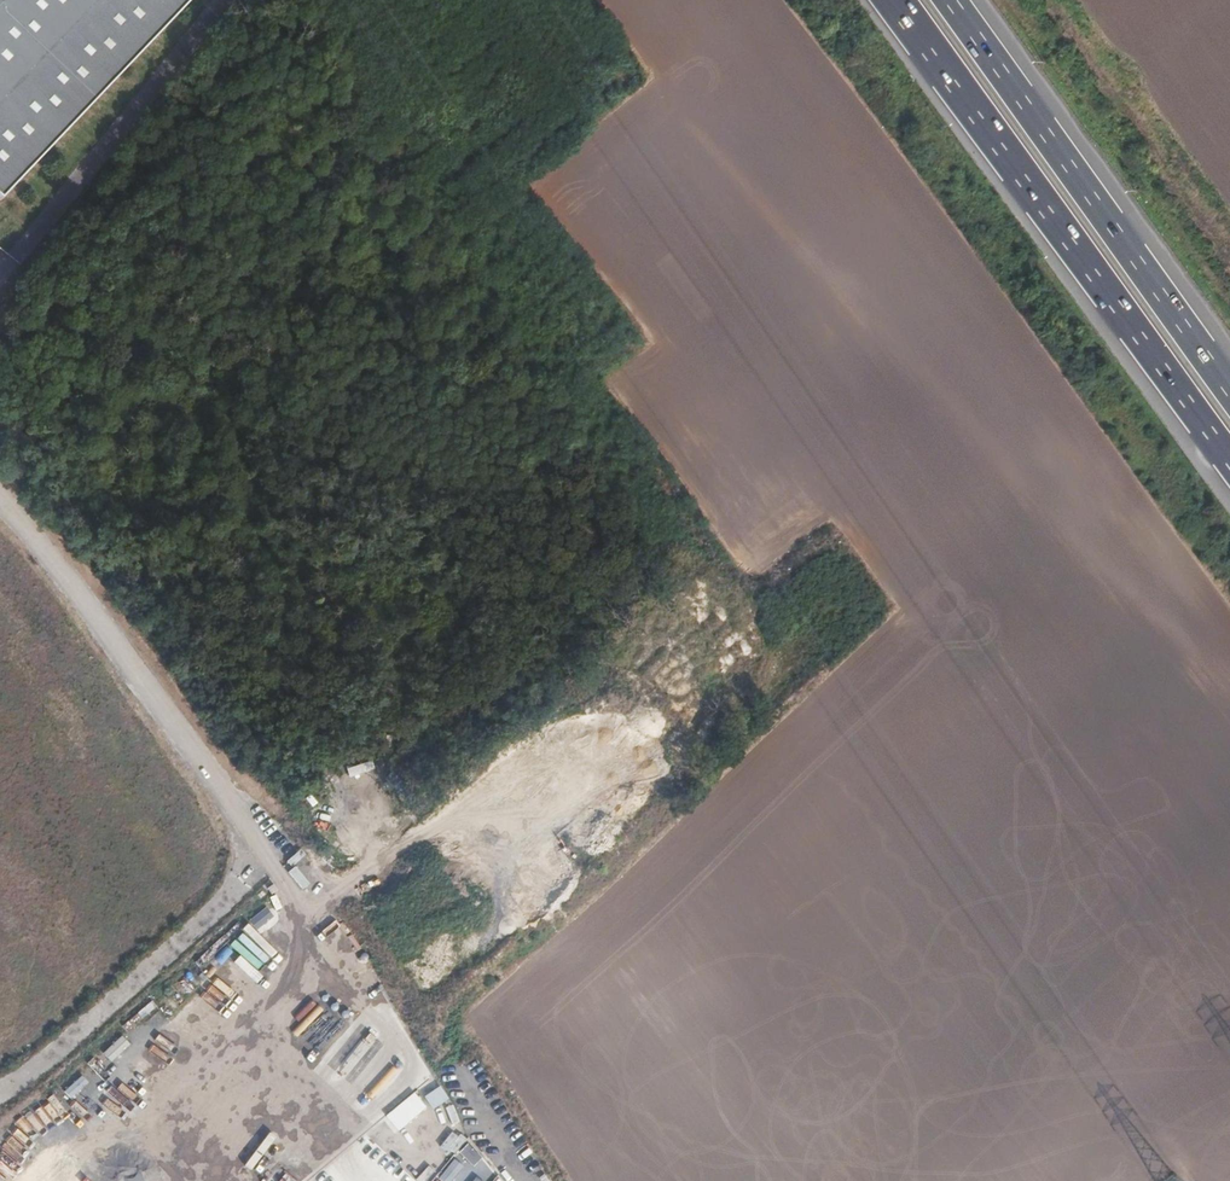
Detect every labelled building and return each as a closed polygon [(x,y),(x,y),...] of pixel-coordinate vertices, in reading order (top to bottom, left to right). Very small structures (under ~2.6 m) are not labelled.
[(2,198),(190,0),(0,0),(0,197),(2,198)] [(454,897),(458,895),(454,889),(450,892),(454,897)] [(521,912),(526,909),(519,900),(515,903),(521,912)] [(247,918),(253,930),(273,919),(267,907),(247,918)] [(391,938),(384,943),(401,970),(407,965),(391,938)] [(351,1079),(364,1057),(371,1061),(382,1042),(362,1031),(339,1072),(351,1079)] [(439,1086),(423,1096),(432,1109),(448,1098),(439,1086)] [(395,1132),(426,1108),(413,1092),(382,1116),(395,1132)] [(433,1180),(486,1180),(497,1166),(450,1132),(440,1145),(453,1155),(433,1180)]
